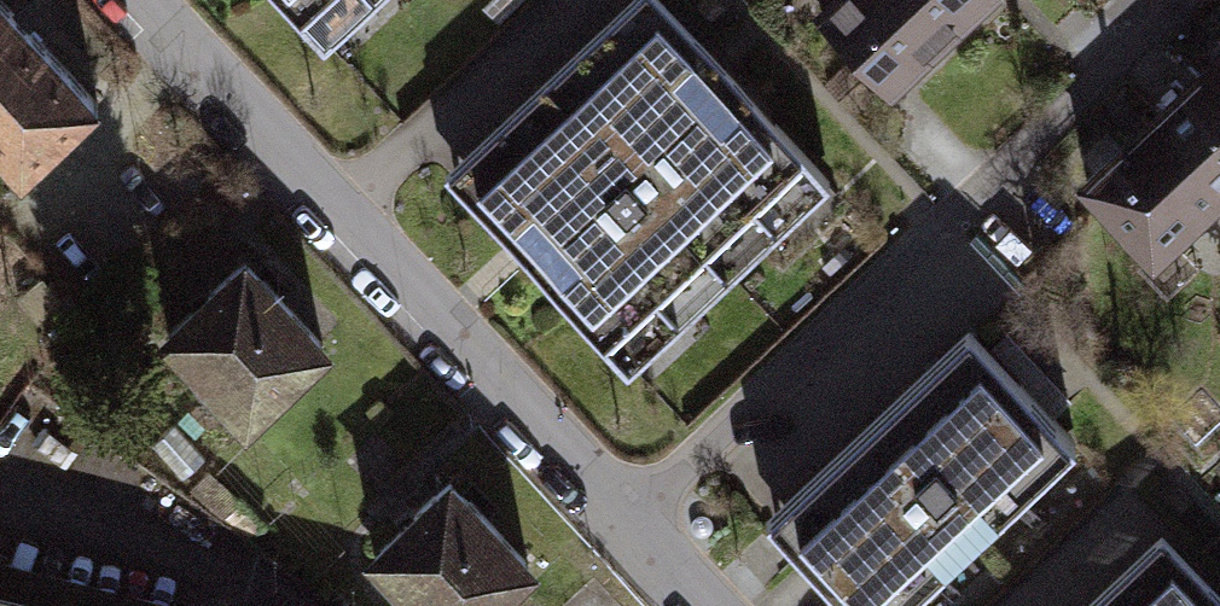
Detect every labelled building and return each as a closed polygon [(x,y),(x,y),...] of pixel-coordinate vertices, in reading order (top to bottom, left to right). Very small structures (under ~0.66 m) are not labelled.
[(27,171),(106,96),(15,0),(0,0),(0,143),(27,171)] [(338,57),(405,0),(289,0),(338,57)] [(448,160),(638,367),(842,181),(675,0),(624,0),(448,160)] [(891,82),(985,0),(819,0),(891,82)] [(1089,182),(1164,267),(1219,218),(1219,65),(1089,182)] [(340,341),(250,246),(162,329),(252,424),(340,341)] [(962,348),(763,534),(831,605),(915,605),(1069,461),(962,348)] [(205,456),(175,424),(152,445),(183,478),(205,456)] [(548,560),(458,465),(370,548),(426,605),(499,605),(548,560)] [(1154,554),(1099,605),(1203,605),(1154,554)] [(0,575),(0,605),(124,605),(0,575)]
